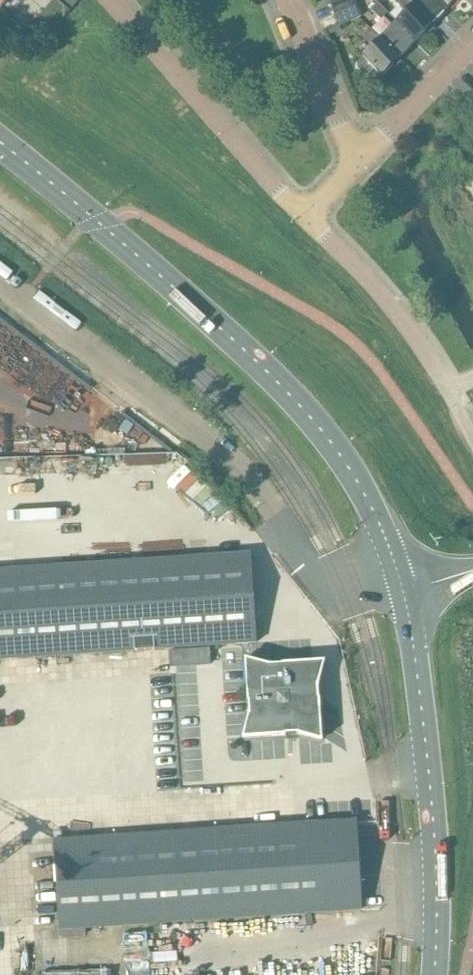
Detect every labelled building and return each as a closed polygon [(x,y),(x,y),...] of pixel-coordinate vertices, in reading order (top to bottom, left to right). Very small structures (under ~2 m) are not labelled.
[(71,10),(79,0),(58,0),(71,10)] [(357,6),(355,0),(338,0),(330,3),(335,15),(357,6)] [(416,42),(433,25),(413,4),(414,4),(410,0),(395,0),(406,11),(396,21),(400,25),(416,42)] [(414,4),(413,4),(433,25),(449,7),(442,0),(417,0),(414,4)] [(388,13),(377,2),(370,10),(381,20),(388,13)] [(357,6),(335,15),(339,26),(362,17),(357,6)] [(416,42),(400,25),(396,21),(379,39),(399,60),(416,42)] [(399,60),(379,39),(362,57),(363,58),(357,64),(356,69),(363,76),(368,77),(375,71),(381,78),(399,60)] [(251,552),(0,569),(0,661),(257,643),(251,552)] [(299,735),(321,741),(322,741),(319,686),(325,661),(269,664),(245,658),(248,713),(242,739),(299,735)] [(326,822),(53,839),(59,930),(65,930),(68,974),(100,974),(97,928),(363,911),(357,820),(326,822)]
